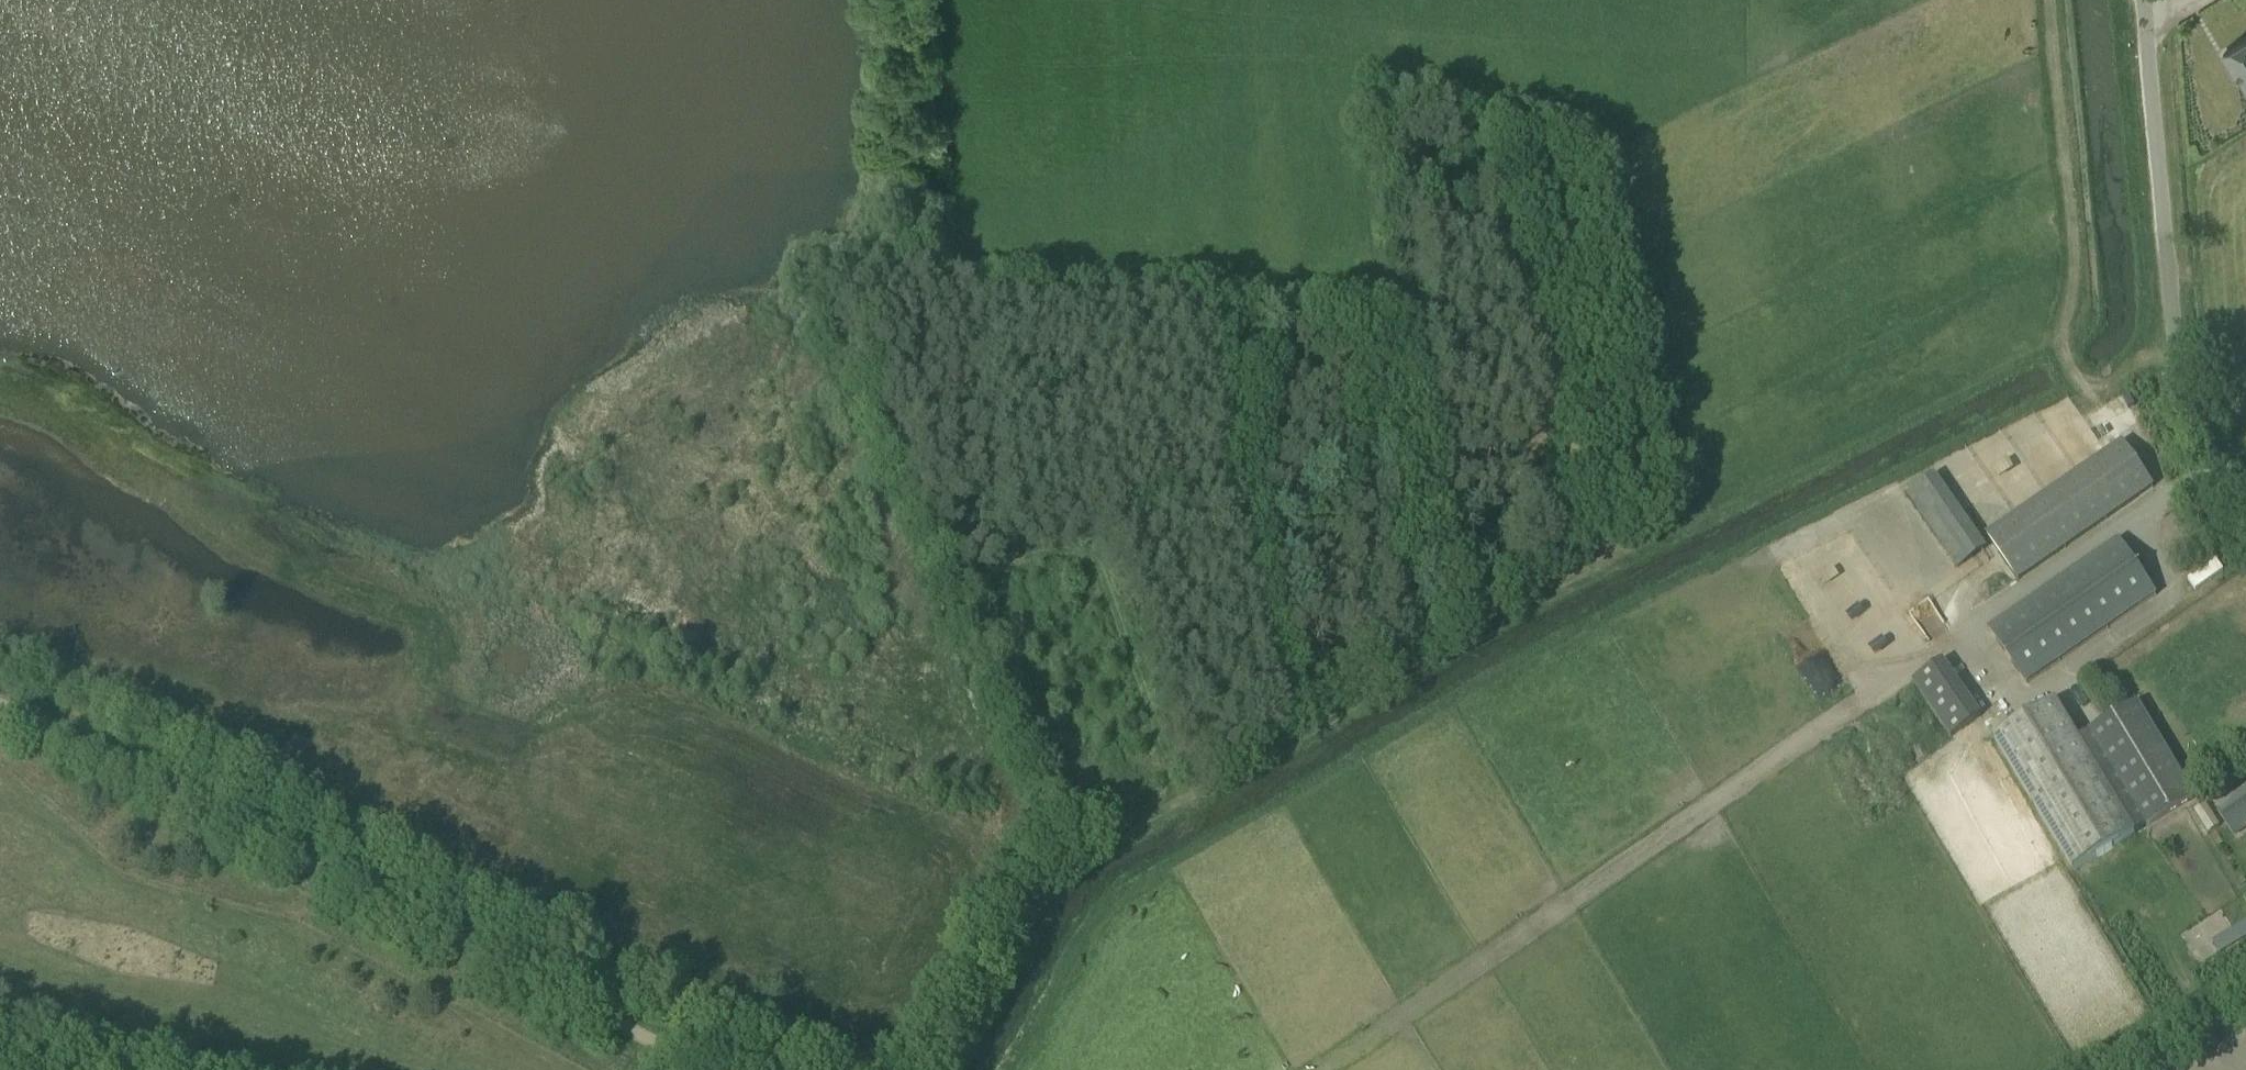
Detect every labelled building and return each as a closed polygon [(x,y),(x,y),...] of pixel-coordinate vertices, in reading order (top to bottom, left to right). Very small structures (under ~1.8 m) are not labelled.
[(2223,54),(2234,73),(2237,71),(2242,80),(2245,86),(2245,41),(2223,54)] [(2122,443),(1987,536),(2017,580),(2153,487),(2122,443)] [(1945,472),(1912,491),(1956,570),(1990,551),(1945,472)] [(2027,684),(2156,595),(2118,540),(1989,629),(2027,684)] [(2219,559),(2191,577),(2199,588),(2227,570),(2219,559)] [(1949,658),(1916,680),(1954,736),(1987,715),(1949,658)] [(2135,834),(2054,701),(1995,737),(2075,870),(2135,834)] [(2137,702),(2089,732),(2147,827),(2195,797),(2137,702)] [(2232,931),(2213,943),(2220,954),(2239,942),(2232,931)]
